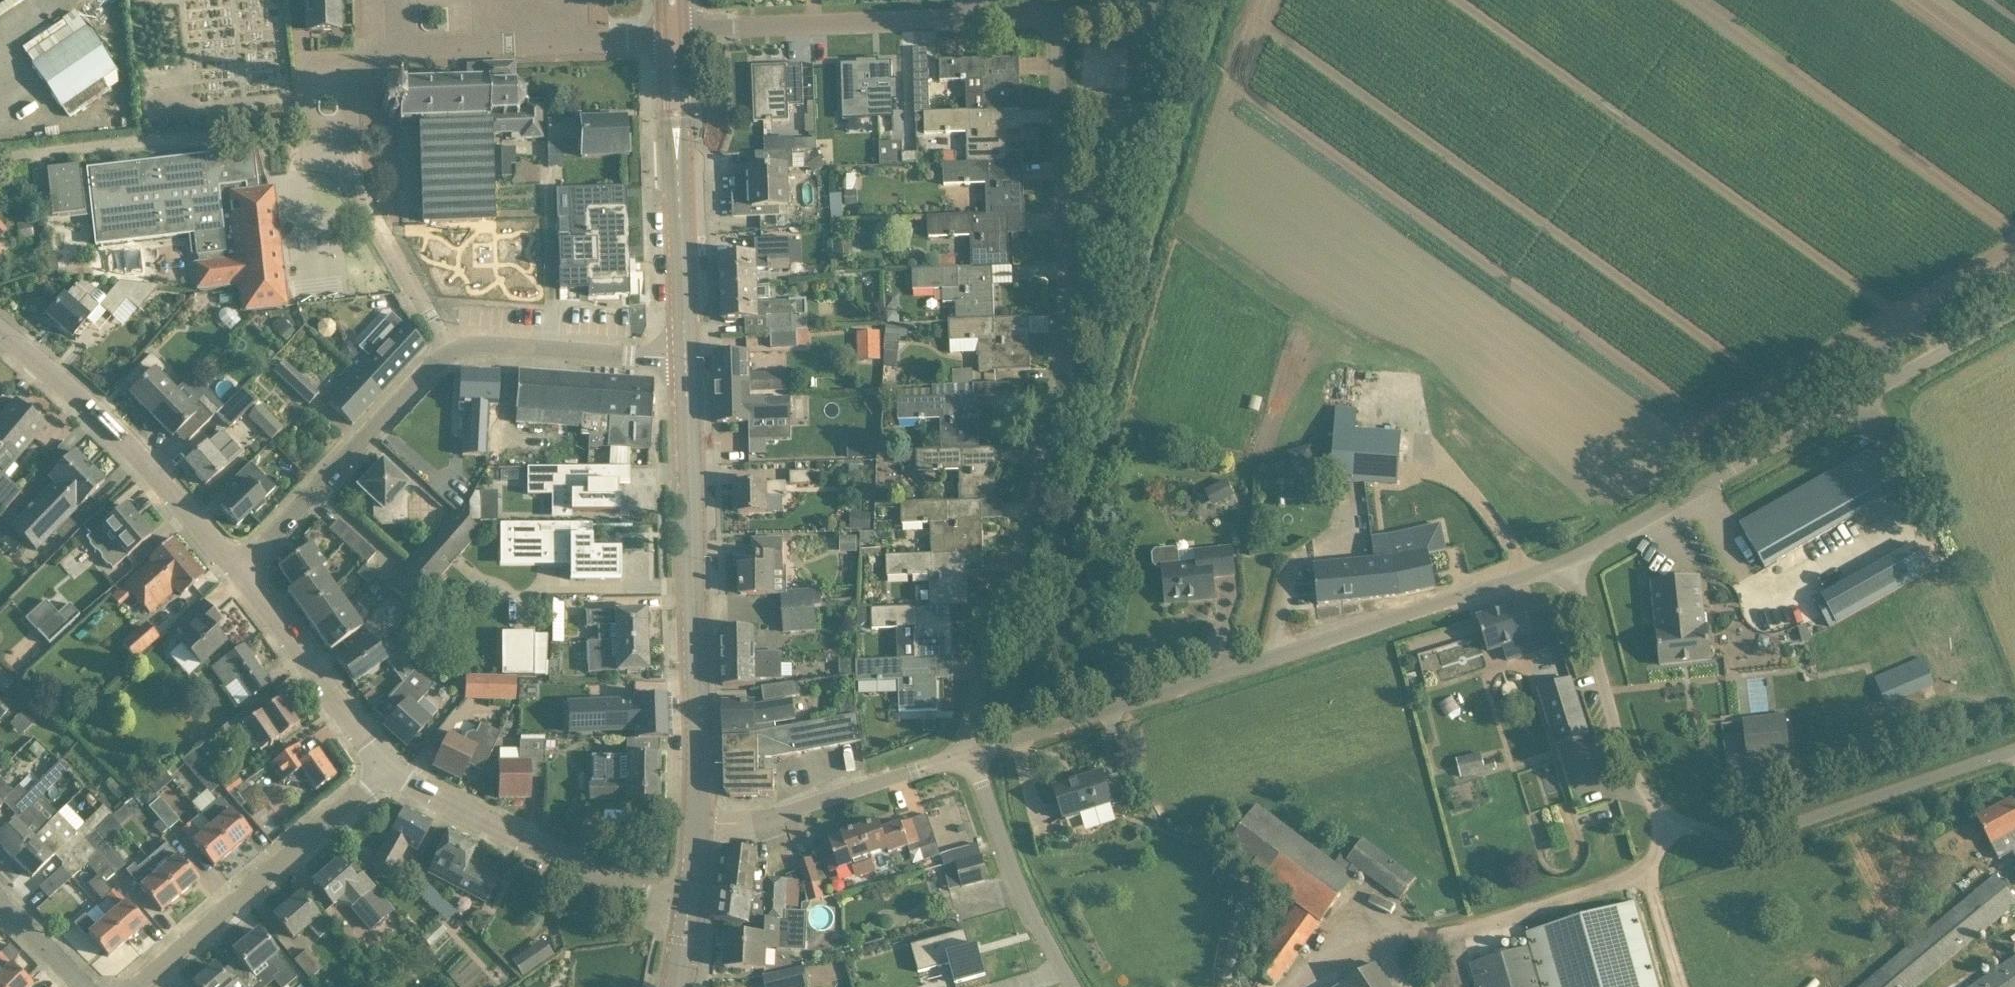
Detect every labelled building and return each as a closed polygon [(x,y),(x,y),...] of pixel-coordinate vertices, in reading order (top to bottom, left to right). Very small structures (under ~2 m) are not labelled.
[(308,12),(308,32),(339,31),(338,0),(307,0),(308,12)] [(32,66),(60,108),(115,72),(86,29),(32,66)] [(985,112),(1001,111),(1022,110),(1020,57),(940,60),(941,81),(984,80),(985,112)] [(892,62),(842,63),(843,111),(894,110),(892,62)] [(928,63),(915,63),(916,113),(930,112),(930,107),(928,63)] [(491,220),(491,200),(488,135),(506,134),(506,140),(542,139),(541,100),(528,101),(527,92),(526,90),(522,91),(516,85),(517,81),(515,80),(514,64),(467,66),(468,79),(398,81),(398,84),(383,84),(384,92),(381,92),(381,95),(381,112),(389,112),(389,116),(391,118),(394,118),(397,116),(396,112),(399,112),(399,122),(424,121),(425,132),(421,132),(423,189),(419,189),(419,210),(424,210),(424,223),(491,220)] [(805,107),(804,98),(803,84),(803,64),(753,66),(755,122),(775,122),(790,121),(789,108),(805,107)] [(969,164),(1006,162),(1005,129),(1002,129),(1001,111),(985,112),(925,114),(925,135),(968,133),(969,164)] [(547,123),(548,138),(579,137),(580,157),(625,155),(624,120),(611,120),(611,114),(602,115),(603,121),(547,123)] [(917,114),(916,114),(916,123),(925,123),(924,114),(917,114)] [(793,137),(774,138),(765,139),(765,152),(794,151),(807,150),(816,150),(817,149),(817,139),(793,140),(793,137)] [(902,142),(880,143),(881,166),(903,166),(903,163),(903,153),(902,142)] [(501,148),(501,158),(502,165),(510,165),(516,164),(516,157),(515,148),(501,148)] [(804,156),(811,169),(813,173),(826,167),(817,149),(816,150),(807,154),(804,156)] [(121,166),(87,170),(78,171),(77,167),(47,170),(52,216),(92,212),(96,245),(193,234),(195,257),(198,257),(199,265),(197,265),(199,290),(237,286),(240,286),(243,311),(286,306),(273,190),(254,192),(253,183),(257,183),(253,150),(154,162),(154,165),(150,166),(149,158),(124,161),(125,169),(121,169),(121,166)] [(735,176),(735,191),(737,216),(757,215),(780,214),(780,207),(790,206),(789,169),(795,169),(794,151),(765,152),(756,152),(757,168),(752,168),(752,175),(735,176)] [(903,153),(903,163),(917,162),(917,152),(903,153)] [(987,183),(988,214),(1005,215),(1025,214),(1024,161),(1006,162),(969,164),(945,165),(946,185),(987,183)] [(627,207),(626,187),(556,190),(557,220),(570,219),(570,234),(558,234),(560,290),(589,289),(589,282),(613,282),(613,288),(622,288),(621,265),(629,264),(627,207)] [(722,216),(733,216),(732,191),(721,191),(722,216)] [(855,192),(846,192),(847,205),(856,204),(855,192)] [(1005,233),(1005,215),(988,214),(929,217),(930,238),(970,237),(971,268),(989,267),(1010,267),(1009,232),(1005,233)] [(20,240),(35,237),(31,222),(17,225),(20,240)] [(722,268),(723,288),(757,286),(757,270),(790,268),(790,238),(755,239),(755,254),(741,254),(721,255),(722,258),(718,258),(719,268),(722,268)] [(852,258),(852,241),(834,242),(835,258),(852,258)] [(56,255),(47,256),(49,271),(58,270),(56,255)] [(943,303),(955,303),(956,321),(995,318),(993,285),(990,285),(989,267),(971,268),(912,270),(913,291),(943,290),(943,303)] [(118,311),(126,301),(138,310),(159,286),(120,281),(105,299),(87,283),(80,282),(76,286),(66,298),(64,296),(47,316),(72,337),(104,299),(118,311)] [(771,335),(792,335),(791,303),(758,304),(758,298),(770,297),(770,285),(757,287),(757,286),(723,288),(724,320),(726,320),(726,323),(737,323),(736,320),(744,319),(746,319),(759,319),(759,316),(767,316),(768,330),(771,330),(771,335)] [(230,331),(240,321),(229,310),(226,310),(222,311),(219,313),(218,317),(219,320),(230,331)] [(889,323),(901,322),(900,315),(895,311),(888,312),(889,323)] [(355,361),(350,366),(381,395),(427,346),(391,314),(358,349),(363,353),(359,357),(355,361)] [(295,333),(281,317),(271,326),(285,342),(295,333)] [(949,341),(978,340),(979,372),(1031,370),(1029,317),(995,318),(956,321),(948,321),(949,341)] [(884,367),(897,368),(899,337),(908,338),(908,327),(886,326),(884,367)] [(859,360),(880,360),(879,332),(859,332),(859,360)] [(792,335),(771,335),(771,348),(798,347),(798,346),(798,335),(792,335)] [(359,357),(358,350),(352,343),(345,343),(340,348),(340,354),(347,361),(355,361),(359,357)] [(716,353),(717,384),(752,383),(752,392),(796,391),(795,376),(751,377),(750,352),(716,353)] [(182,385),(175,392),(160,376),(166,369),(151,354),(143,362),(129,376),(139,386),(131,394),(152,416),(182,386),(182,385)] [(320,396),(284,363),(275,374),(310,406),(320,396)] [(352,426),(381,395),(350,366),(340,377),(347,383),(328,403),(352,426)] [(459,391),(459,405),(470,405),(470,413),(469,439),(463,438),(462,455),(480,456),(486,457),(488,407),(498,407),(498,392),(499,373),(460,371),(459,391)] [(555,412),(557,375),(518,372),(517,392),(515,410),(516,410),(555,412)] [(555,412),(516,410),(516,422),(571,426),(579,427),(578,436),(587,436),(587,447),(649,448),(651,419),(654,381),(557,375),(555,412)] [(752,401),(752,392),(752,383),(717,384),(718,423),(753,422),(752,421),(792,420),(792,400),(752,401)] [(215,414),(216,414),(222,408),(208,393),(198,402),(182,386),(152,416),(173,437),(181,429),(190,439),(205,425),(213,416),(215,414)] [(222,408),(216,414),(228,428),(256,403),(243,388),(222,408)] [(899,400),(898,400),(898,421),(941,419),(942,451),(962,449),(980,448),(979,415),(975,415),(975,398),(978,398),(978,396),(974,396),(944,398),(899,400)] [(6,509),(21,492),(3,476),(47,425),(16,399),(3,414),(0,418),(0,504),(6,509)] [(283,429),(261,406),(250,417),(272,440),(283,429)] [(1337,410),(1332,480),(1398,485),(1401,435),(1355,432),(1357,412),(1337,410)] [(752,455),(768,455),(768,428),(752,428),(752,455)] [(207,444),(200,450),(185,463),(206,485),(242,453),(222,431),(207,444)] [(871,435),(848,436),(849,459),(872,458),(871,435)] [(1312,444),(1302,447),(1307,461),(1316,458),(1312,444)] [(1018,464),(1018,447),(997,447),(998,464),(1018,464)] [(942,451),(917,452),(918,461),(918,473),(960,471),(961,502),(978,501),(999,501),(997,466),(994,466),(993,449),(997,449),(997,448),(980,448),(962,449),(942,451)] [(1750,542),(1764,568),(1897,494),(1872,450),(1740,524),(1750,542)] [(36,551),(45,542),(79,506),(80,507),(105,482),(74,452),(49,477),(55,483),(12,527),(31,546),(25,551),(31,557),(37,551),(36,551)] [(358,487),(372,500),(399,525),(409,525),(408,500),(411,497),(404,490),(408,485),(382,462),(358,487)] [(266,479),(250,463),(233,480),(242,488),(220,509),(237,526),(253,511),(255,513),(265,504),(263,501),(266,498),(256,489),(266,479)] [(850,465),(850,473),(859,474),(869,474),(869,466),(859,466),(850,465)] [(571,512),(572,512),(620,512),(620,492),(617,492),(618,483),(630,483),(630,468),(630,467),(528,468),(528,493),(528,495),(552,495),(553,495),(553,492),(552,492),(552,485),(571,485),(571,510),(571,512)] [(810,472),(791,473),(791,486),(811,485),(810,472)] [(1227,480),(1212,487),(1220,504),(1235,497),(1227,480)] [(787,482),(758,483),(738,484),(739,513),(768,512),(767,497),(787,497),(787,482)] [(479,491),(471,490),(470,517),(479,517),(479,491)] [(481,492),(481,505),(491,505),(498,499),(498,491),(481,491),(481,492)] [(961,502),(902,504),(903,525),(931,524),(932,555),(946,555),(963,554),(984,553),(982,519),(979,519),(978,501),(961,502)] [(103,510),(83,527),(90,535),(86,538),(90,542),(90,545),(95,551),(98,552),(102,556),(102,559),(107,565),(110,566),(113,569),(151,537),(125,506),(111,519),(103,510)] [(427,542),(407,565),(433,587),(481,532),(463,516),(456,510),(437,531),(441,535),(431,546),(427,542)] [(871,513),(851,512),(850,529),(870,530),(871,513)] [(329,530),(348,546),(357,537),(338,520),(329,530)] [(514,526),(514,559),(540,559),(540,551),(570,551),(570,565),(570,580),(620,580),(620,549),(592,549),(586,549),(586,538),(592,538),(592,524),(500,524),(500,526),(514,526)] [(1391,536),(1372,538),(1375,560),(1381,559),(1385,598),(1401,596),(1434,588),(1436,588),(1437,588),(1429,554),(1429,553),(1428,550),(1421,552),(1417,530),(1391,536)] [(348,546),(367,563),(376,553),(357,537),(348,546)] [(844,537),(844,553),(857,553),(857,537),(844,537)] [(120,605),(131,594),(150,613),(177,591),(181,596),(189,589),(204,576),(172,538),(123,586),(112,598),(120,605)] [(783,568),(782,542),(755,542),(755,555),(741,555),(742,595),(774,595),(773,568),(783,568)] [(293,587),(290,590),(293,587),(293,588),(321,569),(327,565),(311,544),(279,567),(293,587)] [(1915,545),(1822,597),(1837,623),(1930,571),(1928,567),(1915,545)] [(1198,563),(1180,564),(1179,552),(1174,548),(1155,551),(1152,555),(1153,566),(1157,569),(1163,568),(1166,601),(1196,597),(1197,601),(1216,599),(1214,578),(1235,575),(1232,548),(1196,552),(1198,563)] [(932,555),(887,557),(887,577),(929,576),(929,588),(930,606),(948,607),(969,606),(967,572),(964,572),(963,554),(946,555),(932,555)] [(1329,565),(1314,566),(1318,605),(1385,598),(1381,559),(1375,560),(1362,561),(1329,565)] [(423,598),(433,587),(407,565),(398,575),(423,598)] [(375,576),(364,567),(357,574),(368,584),(375,576)] [(335,588),(321,569),(293,588),(293,587),(290,590),(288,591),(302,612),(335,588)] [(387,587),(394,593),(413,609),(423,598),(398,575),(387,587)] [(1661,665),(1711,659),(1708,627),(1704,627),(1699,578),(1653,582),(1658,632),(1657,632),(1661,665)] [(316,631),(349,608),(335,588),(302,612),(316,631)] [(783,609),(822,607),(821,591),(782,593),(783,609)] [(394,593),(363,628),(362,628),(370,639),(338,662),(354,684),(367,674),(371,675),(377,670),(378,666),(387,660),(378,649),(391,640),(389,637),(413,609),(394,593)] [(1546,597),(1480,618),(1478,618),(1488,651),(1504,646),(1509,661),(1560,645),(1556,630),(1546,597)] [(69,625),(46,601),(26,619),(49,644),(69,625)] [(201,665),(211,656),(225,642),(207,623),(216,615),(204,603),(178,627),(187,636),(180,643),(201,665)] [(552,603),(552,616),(564,616),(564,603),(552,603)] [(917,607),(872,608),(872,617),(872,629),(915,628),(916,659),(916,660),(933,659),(953,658),(952,624),(949,624),(948,607),(930,606),(917,607)] [(822,608),(822,607),(783,609),(784,634),(817,631),(815,608),(822,608)] [(363,628),(349,608),(316,631),(331,651),(362,628),(363,628)] [(872,608),(858,609),(858,627),(862,627),(868,621),(868,617),(872,617),(872,608)] [(587,642),(587,643),(647,641),(646,610),(615,611),(615,612),(587,613),(588,626),(597,626),(598,642),(587,642)] [(136,659),(160,638),(147,623),(122,644),(136,659)] [(755,628),(742,628),(722,628),(723,665),(771,666),(771,669),(783,669),(783,654),(755,654),(755,628)] [(505,676),(549,677),(551,638),(550,638),(549,655),(538,655),(538,634),(506,633),(505,676)] [(647,641),(587,643),(588,661),(589,661),(589,672),(617,671),(617,672),(648,671),(647,641)] [(243,646),(227,658),(212,668),(226,688),(239,679),(251,697),(270,684),(243,646)] [(1926,658),(1875,672),(1883,703),(1934,689),(1926,658)] [(902,659),(856,661),(857,683),(899,681),(900,712),(938,711),(937,681),(937,679),(937,677),(933,677),(933,659),(916,660),(916,659),(902,659)] [(855,661),(840,661),(840,677),(855,675),(855,661)] [(723,665),(724,686),(744,686),(756,685),(756,681),(783,681),(783,669),(771,669),(771,666),(723,665)] [(0,668),(0,692),(3,694),(14,682),(0,668)] [(438,712),(423,698),(432,688),(414,672),(389,699),(400,709),(385,726),(407,747),(438,712)] [(465,689),(465,699),(515,700),(516,679),(466,678),(466,679),(465,689)] [(456,689),(457,689),(465,689),(466,679),(456,679),(456,689)] [(1556,744),(1558,743),(1589,734),(1572,679),(1538,689),(1556,744)] [(762,688),(763,701),(800,696),(798,683),(762,688)] [(1,719),(16,704),(5,694),(0,700),(0,718),(1,719)] [(269,746),(270,748),(272,746),(271,745),(299,725),(280,699),(272,705),(265,695),(237,717),(243,725),(242,726),(242,727),(243,728),(258,749),(260,752),(269,746)] [(635,703),(567,705),(568,733),(636,730),(636,739),(657,739),(666,738),(670,738),(668,698),(648,699),(635,699),(635,703)] [(739,732),(755,732),(754,728),(796,722),(793,702),(755,708),(754,701),(738,701),(738,703),(724,703),(724,730),(739,730),(739,732)] [(840,705),(842,717),(856,714),(854,702),(840,705)] [(760,781),(759,774),(765,773),(765,758),(774,758),(862,742),(857,714),(856,714),(842,717),(823,721),(757,733),(757,734),(751,734),(751,738),(724,738),(725,783),(760,781)] [(925,717),(925,730),(937,729),(937,717),(925,717)] [(1761,731),(1760,720),(1744,721),(1748,755),(1789,751),(1786,729),(1761,731)] [(467,734),(463,742),(448,735),(433,766),(461,779),(468,765),(482,772),(501,733),(481,723),(476,732),(474,731),(467,734)] [(589,781),(589,800),(602,800),(657,800),(659,800),(659,756),(658,756),(657,739),(636,739),(627,740),(628,755),(628,757),(625,757),(605,757),(605,781),(591,781),(589,781)] [(545,740),(520,740),(520,763),(499,763),(499,798),(529,798),(530,777),(545,777),(545,740)] [(309,757),(299,743),(269,764),(281,782),(298,784),(306,777),(316,791),(335,778),(317,751),(309,757)] [(519,759),(518,746),(499,747),(500,760),(519,759)] [(193,751),(182,761),(209,794),(220,785),(193,751)] [(1456,758),(1461,779),(1496,770),(1494,760),(1484,762),(1481,753),(1456,758)] [(159,774),(146,758),(124,777),(118,770),(114,773),(127,787),(134,795),(159,774)] [(52,788),(68,771),(59,762),(40,781),(49,791),(52,788)] [(1054,787),(1064,818),(1113,802),(1103,772),(1054,787)] [(774,773),(765,773),(759,774),(760,781),(725,783),(726,792),(731,798),(760,797),(760,795),(775,795),(774,773)] [(243,784),(237,775),(223,786),(230,793),(243,784)] [(10,810),(27,794),(36,785),(27,777),(12,792),(0,780),(0,809),(2,807),(0,805),(3,803),(10,810)] [(229,794),(241,807),(246,804),(241,796),(252,788),(247,781),(243,784),(229,794)] [(157,797),(156,795),(149,787),(140,795),(148,804),(157,797)] [(45,827),(45,826),(29,810),(36,803),(27,794),(10,810),(19,819),(17,821),(15,820),(0,834),(0,846),(13,859),(45,827)] [(180,820),(160,798),(149,808),(169,830),(180,820)] [(251,835),(238,820),(220,798),(201,814),(211,827),(233,851),(251,835)] [(1585,828),(1623,814),(1617,800),(1579,814),(1585,828)] [(1977,819),(1991,845),(1992,848),(1999,860),(2013,853),(2014,852),(2014,805),(2012,800),(1977,819)] [(112,813),(122,824),(134,814),(124,803),(112,813)] [(67,804),(58,812),(74,831),(84,822),(67,804)] [(57,814),(45,826),(45,827),(13,859),(32,878),(55,855),(62,863),(86,839),(95,830),(111,814),(103,806),(84,824),(76,833),(58,815),(57,814)] [(1347,860),(1353,865),(1348,871),(1259,806),(1227,850),(1322,920),(1360,869),(1401,900),(1416,878),(1362,839),(1347,860)] [(373,865),(390,875),(392,876),(407,845),(418,851),(424,840),(433,823),(405,807),(373,865)] [(879,819),(863,825),(872,853),(889,847),(891,853),(903,848),(908,847),(910,853),(923,849),(913,820),(883,830),(879,819)] [(169,830),(160,820),(154,826),(162,836),(169,830)] [(182,830),(201,852),(214,867),(233,851),(211,827),(201,835),(191,823),(182,830)] [(835,856),(827,859),(832,873),(852,865),(857,879),(876,872),(870,854),(872,853),(863,825),(841,832),(843,837),(830,841),(835,856)] [(86,839),(115,874),(125,865),(95,830),(86,839)] [(477,845),(449,830),(434,858),(427,872),(486,902),(498,880),(468,864),(477,845)] [(62,863),(62,868),(71,879),(87,865),(104,883),(115,874),(86,839),(62,863)] [(159,850),(158,851),(168,863),(158,871),(180,896),(199,880),(167,843),(159,850)] [(724,848),(721,872),(767,878),(768,865),(757,863),(759,852),(724,848)] [(953,864),(950,852),(944,855),(947,865),(953,864)] [(978,857),(956,863),(957,869),(962,888),(963,887),(989,881),(989,880),(982,856),(978,857)] [(649,870),(659,872),(661,859),(650,858),(649,870)] [(813,858),(799,863),(806,887),(820,882),(813,858)] [(158,871),(148,859),(138,868),(134,864),(126,871),(148,897),(161,912),(180,896),(158,871)] [(351,906),(361,917),(371,931),(394,911),(362,874),(359,877),(351,868),(347,871),(338,861),(313,882),(333,905),(335,903),(351,906)] [(39,888),(49,899),(64,886),(71,879),(62,868),(60,869),(54,874),(39,888)] [(786,907),(800,908),(801,881),(766,880),(767,878),(721,872),(715,921),(750,925),(750,920),(782,922),(782,921),(785,921),(786,907)] [(2014,905),(2014,900),(1996,876),(1861,986),(1918,986),(2014,905)] [(419,877),(410,887),(447,923),(456,913),(419,877)] [(107,917),(127,941),(146,925),(115,889),(108,896),(118,908),(107,917)] [(330,931),(312,910),(299,895),(274,916),(287,931),(293,938),(308,925),(320,939),(330,931)] [(802,903),(802,911),(807,912),(811,905),(807,902),(802,903)] [(1524,928),(1528,947),(1472,960),(1479,986),(1659,986),(1639,902),(1524,928)] [(1320,924),(1298,907),(1250,971),(1271,986),(1272,986),(1320,924)] [(86,914),(85,915),(75,924),(86,938),(89,935),(108,957),(127,941),(107,917),(96,926),(86,914)] [(731,972),(773,974),(773,953),(788,955),(788,925),(756,923),(756,928),(759,928),(758,939),(732,937),(731,972)] [(280,986),(286,986),(297,977),(278,955),(279,955),(271,945),(258,930),(233,951),(240,960),(231,968),(243,984),(246,986),(257,986),(260,983),(253,975),(269,962),(278,973),(272,978),(280,986)] [(986,975),(978,946),(970,948),(966,931),(912,946),(919,973),(950,964),(955,984),(986,975)] [(541,936),(509,957),(521,975),(553,955),(541,936)] [(0,954),(10,964),(20,954),(10,944),(0,954)] [(322,969),(306,950),(294,961),(310,980),(322,969)] [(0,975),(0,986),(32,986),(33,986),(10,964),(0,954),(0,968),(3,971),(0,975)] [(1969,986),(2014,986),(2014,955),(1969,986)] [(243,984),(231,968),(228,965),(221,972),(215,966),(193,984),(196,986),(246,986),(243,984)] [(1375,965),(1340,986),(1390,986),(1375,965)] [(804,966),(763,977),(765,986),(807,986),(809,986),(804,966)]
